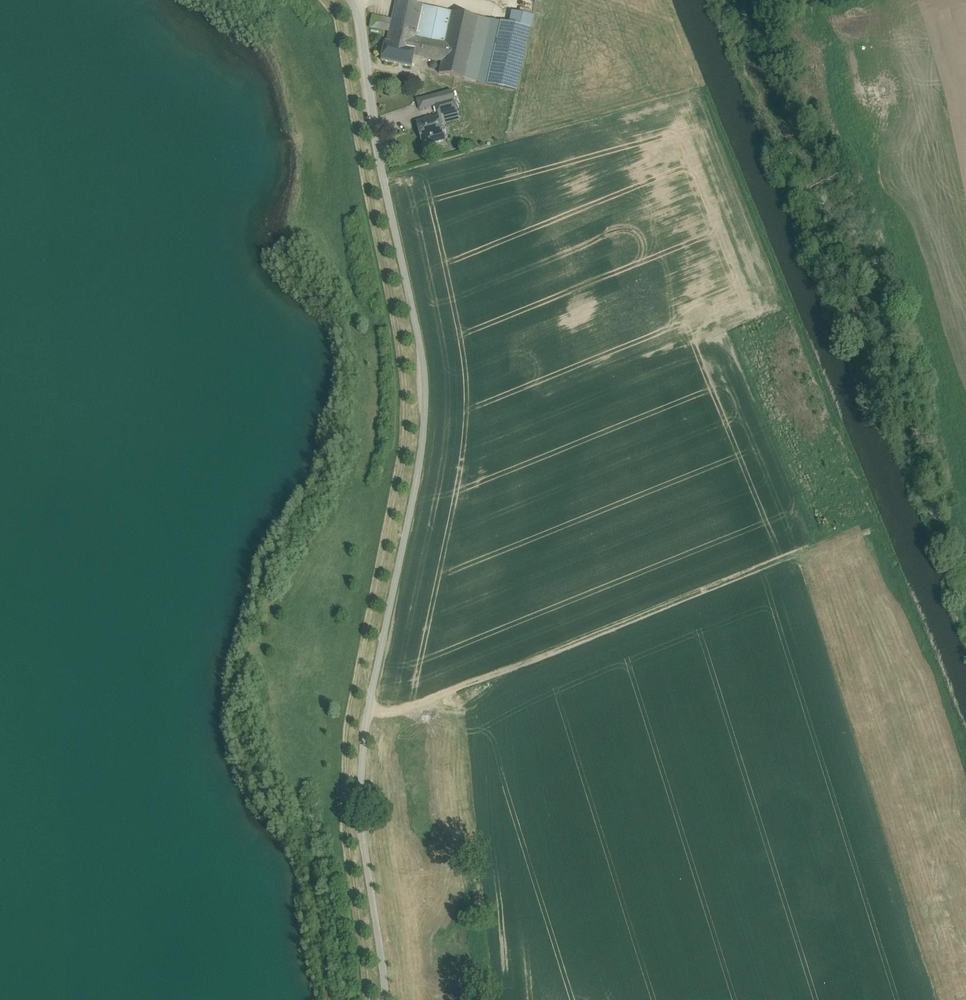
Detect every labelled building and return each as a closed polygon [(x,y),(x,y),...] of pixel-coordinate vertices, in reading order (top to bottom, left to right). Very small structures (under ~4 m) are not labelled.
[(397,0),(396,0),(387,42),(416,49),(415,57),(442,62),(446,44),(417,38),(424,6),(412,3),(397,0)] [(533,0),(511,0),(511,2),(514,6),(518,8),(522,9),(526,8),(530,5),(533,2),(533,0)] [(453,12),(424,6),(417,38),(446,44),(453,12)] [(479,18),(453,12),(446,44),(442,62),(440,74),(465,79),(479,18)] [(479,18),(465,79),(477,82),(491,20),(479,18)] [(530,28),(501,22),(487,84),(516,91),(530,28)] [(387,42),(386,42),(382,61),(412,68),(415,57),(416,49),(387,42)] [(452,91),(436,95),(439,104),(435,105),(438,114),(457,109),(452,91)] [(439,116),(417,122),(422,142),(431,140),(430,137),(443,133),(439,116)]
